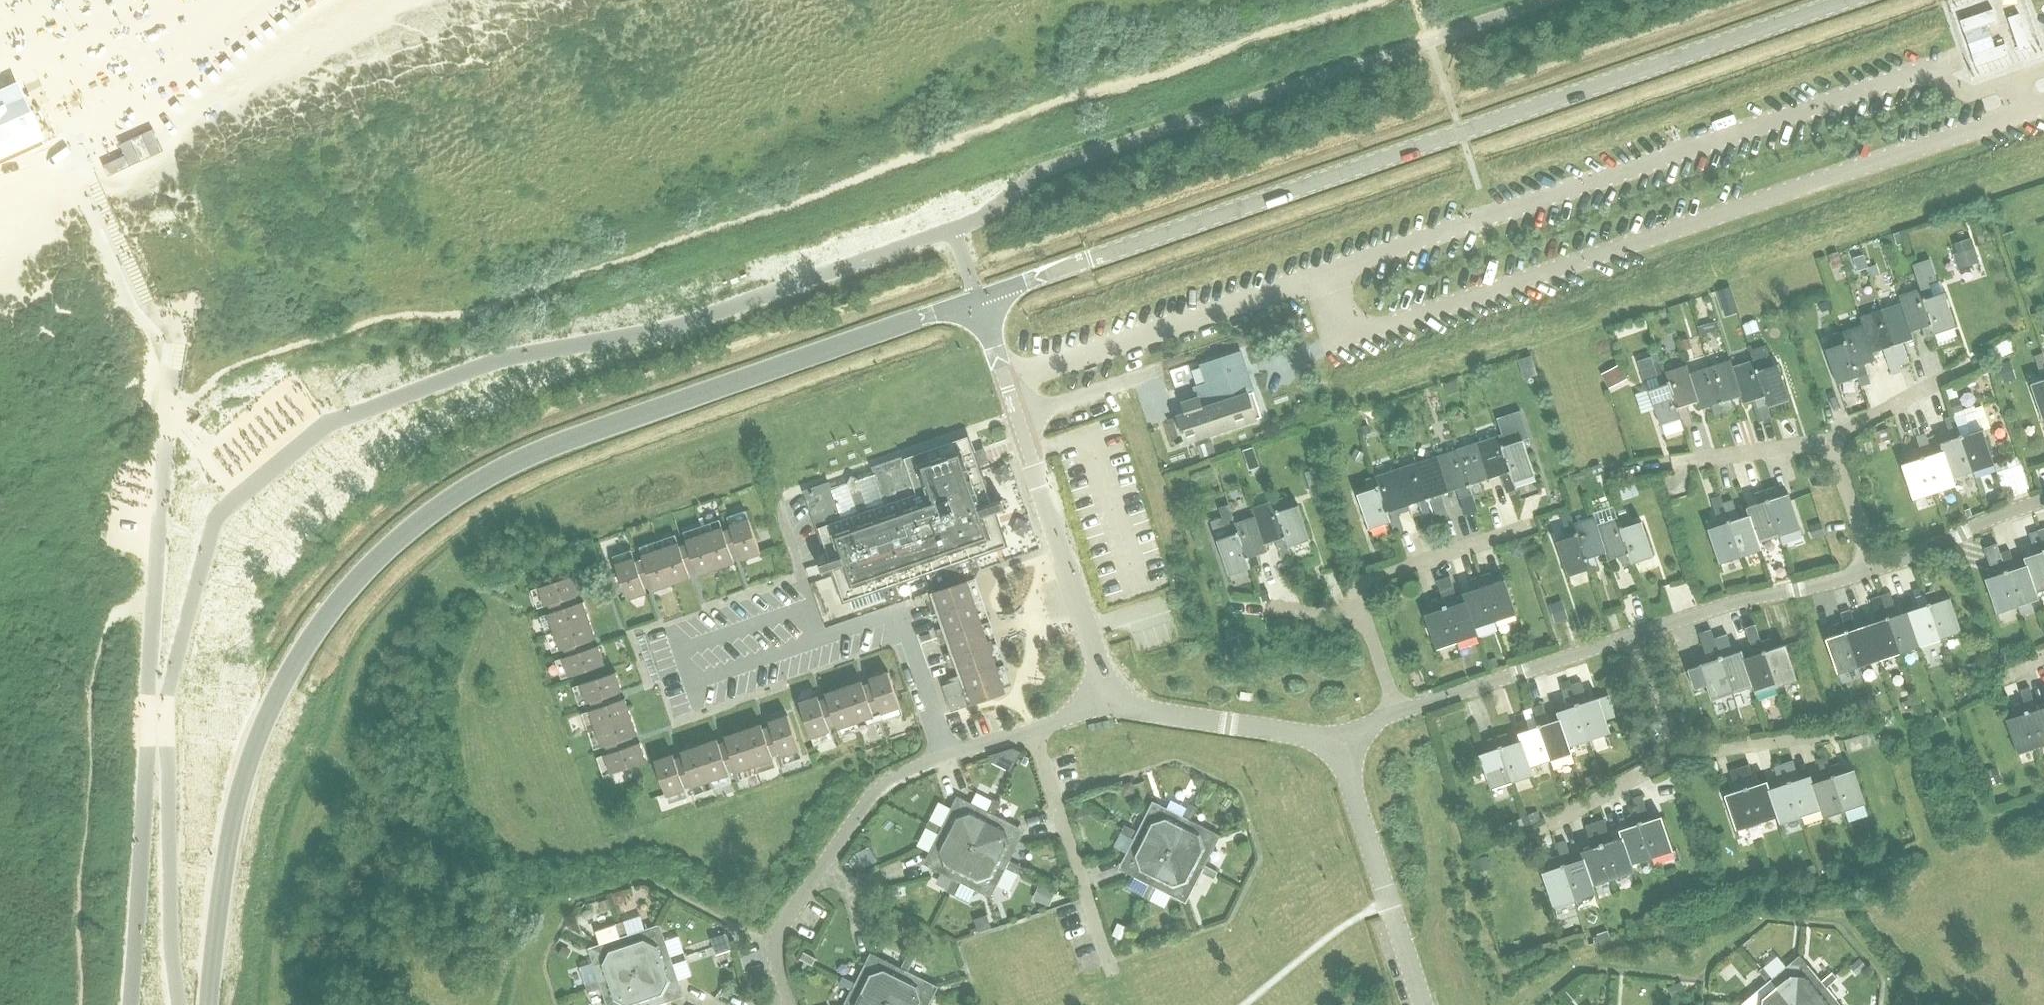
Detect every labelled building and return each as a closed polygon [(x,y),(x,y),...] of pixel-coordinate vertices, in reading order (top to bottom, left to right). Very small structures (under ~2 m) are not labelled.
[(1996,20),(1992,9),(1960,20),(1964,31),(1996,20)] [(2030,47),(2018,13),(2007,17),(2019,51),(2030,47)] [(2008,54),(2004,43),(1971,54),(1975,66),(2008,54)] [(40,137),(39,136),(37,137),(26,111),(28,110),(21,95),(16,83),(0,90),(0,155),(40,137)] [(125,155),(103,165),(108,176),(127,167),(162,151),(152,130),(127,142),(121,145),(125,155)] [(1900,230),(1892,233),(1896,244),(1904,241),(1900,230)] [(1979,261),(1974,246),(1953,253),(1957,268),(1979,261)] [(1831,253),(1828,254),(1833,268),(1842,265),(1837,251),(1831,253)] [(1863,254),(1853,257),(1857,269),(1867,265),(1863,254)] [(1928,258),(1912,263),(1920,288),(1935,334),(1956,327),(1945,291),(1933,295),(1930,285),(1929,281),(1935,279),(1928,258)] [(1875,265),(1868,267),(1871,276),(1878,273),(1875,265)] [(1728,285),(1716,288),(1721,303),(1733,300),(1728,285)] [(1920,288),(1899,295),(1902,303),(1911,330),(1912,330),(1923,326),(1926,337),(1935,334),(1920,288)] [(1828,297),(1813,303),(1817,313),(1832,308),(1828,297)] [(1902,303),(1882,310),(1897,354),(1899,363),(1900,365),(1909,362),(1906,351),(1903,341),(1914,338),(1912,330),(1911,330),(1902,303)] [(1882,310),(1861,317),(1863,324),(1864,324),(1872,351),(1873,351),(1884,347),(1890,366),(1899,363),(1897,354),(1882,310)] [(1716,320),(1697,326),(1700,334),(1718,328),(1716,320)] [(1754,320),(1742,324),(1746,334),(1757,329),(1754,320)] [(1672,322),(1664,325),(1667,334),(1675,331),(1672,322)] [(1863,324),(1843,331),(1858,376),(1861,385),(1869,383),(1862,363),(1875,359),(1872,351),(1864,324),(1863,324)] [(1836,345),(1825,348),(1837,383),(1858,376),(1843,331),(1833,334),(1836,345)] [(1688,338),(1679,341),(1682,351),(1692,348),(1688,338)] [(1766,345),(1750,350),(1753,360),(1768,406),(1769,406),(1790,399),(1778,364),(1772,366),(1766,345)] [(1184,440),(1261,415),(1239,350),(1201,363),(1208,386),(1196,391),(1198,397),(1182,402),(1185,413),(1176,416),(1184,440)] [(2031,383),(2042,418),(2043,417),(2043,353),(2043,351),(2034,355),(2039,369),(2042,379),(2031,383)] [(1531,353),(1518,357),(1521,366),(1533,361),(1531,353)] [(1651,356),(1637,360),(1644,380),(1656,375),(1657,375),(1653,361),(1651,356)] [(1659,385),(1648,389),(1660,424),(1681,417),(1666,372),(1662,358),(1653,361),(1657,375),(1656,375),(1659,385)] [(1730,358),(1709,365),(1724,411),(1734,408),(1731,398),(1742,394),(1732,367),(1733,367),(1730,358)] [(1733,367),(1732,367),(1742,394),(1744,402),(1755,399),(1756,399),(1759,408),(1756,409),(1760,421),(1773,417),(1769,406),(1768,406),(1753,360),(1733,367)] [(1620,362),(1601,372),(1609,386),(1627,377),(1620,362)] [(1899,363),(1890,366),(1892,373),(1902,370),(1900,365),(1899,363)] [(2011,364),(1999,368),(2003,381),(2015,377),(2011,364)] [(1687,365),(1666,372),(1681,417),(1684,424),(1693,421),(1687,404),(1697,400),(1698,400),(1689,372),(1689,371),(1687,365)] [(1689,371),(1689,372),(1698,400),(1697,400),(1700,408),(1712,404),(1715,414),(1724,411),(1709,365),(1689,371)] [(1455,380),(1444,384),(1448,395),(1459,391),(1455,380)] [(1958,396),(1948,399),(1953,412),(1963,408),(1958,396)] [(1963,408),(1953,412),(1953,413),(1954,414),(1957,425),(1972,471),(1994,464),(1983,428),(1976,410),(1974,405),(1963,408)] [(1519,410),(1496,417),(1501,433),(1499,434),(1514,480),(1535,473),(1523,437),(1528,436),(1519,410)] [(1953,477),(1972,471),(1957,425),(1954,414),(1944,418),(1951,439),(1940,442),(1943,450),(1953,477)] [(1365,417),(1357,419),(1359,426),(1367,425),(1365,417)] [(1350,444),(1361,440),(1356,425),(1345,429),(1350,444)] [(1886,428),(1872,432),(1876,443),(1890,439),(1886,428)] [(1499,434),(1478,441),(1490,476),(1500,473),(1506,492),(1517,488),(1514,480),(1499,434)] [(850,598),(853,608),(885,597),(893,602),(898,592),(895,583),(908,578),(910,579),(911,578),(912,577),(928,571),(932,583),(939,587),(975,575),(979,566),(975,555),(980,553),(981,555),(984,554),(984,552),(999,547),(1003,538),(994,512),(1004,509),(1001,498),(991,501),(984,482),(985,480),(984,478),(983,478),(981,474),(974,470),(978,464),(969,438),(963,435),(937,443),(936,443),(934,443),(933,444),(918,450),(914,457),(904,460),(897,457),(877,463),(874,471),(874,472),(858,477),(857,477),(850,473),(846,481),(829,487),(822,483),(809,487),(805,495),(827,558),(817,561),(821,572),(830,568),(840,595),(847,599),(850,598)] [(1927,435),(1917,438),(1920,447),(1935,493),(1956,485),(1953,477),(1943,450),(1932,453),(1927,435)] [(1211,439),(1196,444),(1200,456),(1215,451),(1211,439)] [(1478,441),(1457,448),(1472,494),(1483,490),(1479,480),(1490,476),(1478,441)] [(1252,447),(1242,450),(1246,459),(1256,456),(1252,447)] [(1935,493),(1920,447),(1911,450),(1914,460),(1902,464),(1914,499),(1935,493)] [(1457,448),(1437,455),(1449,490),(1455,488),(1464,514),(1476,510),(1470,494),(1472,494),(1457,448)] [(1355,449),(1350,458),(1359,463),(1364,453),(1355,449)] [(1437,455),(1417,462),(1432,507),(1437,522),(1446,519),(1441,504),(1438,494),(1449,490),(1437,455)] [(1256,456),(1246,459),(1249,469),(1259,465),(1256,456)] [(1417,462),(1396,468),(1407,504),(1418,500),(1422,510),(1425,519),(1433,516),(1431,508),(1432,507),(1417,462)] [(1599,464),(1590,467),(1593,476),(1602,473),(1599,464)] [(1396,468),(1375,475),(1390,520),(1394,532),(1403,529),(1399,517),(1398,513),(1408,509),(1407,504),(1396,468)] [(1581,472),(1570,474),(1572,484),(1583,482),(1581,472)] [(1368,489),(1357,493),(1368,528),(1390,520),(1375,475),(1365,479),(1368,489)] [(1320,480),(1308,483),(1311,494),(1323,490),(1320,480)] [(1636,483),(1620,488),(1623,499),(1640,494),(1636,483)] [(1773,485),(1763,489),(1779,535),(1801,527),(1789,491),(1777,495),(1773,485)] [(1779,535),(1763,489),(1754,492),(1757,501),(1746,505),(1749,514),(1750,513),(1759,541),(1760,541),(1779,535)] [(1741,556),(1726,510),(1721,495),(1711,499),(1720,523),(1709,527),(1720,562),(1741,556)] [(1283,497),(1274,501),(1289,546),(1310,539),(1298,503),(1286,507),(1283,497)] [(1750,513),(1749,514),(1738,517),(1733,499),(1724,502),(1727,510),(1726,510),(1741,556),(1762,549),(1760,541),(1759,541),(1750,513)] [(1265,543),(1275,539),(1279,549),(1281,557),(1291,554),(1288,546),(1289,546),(1274,501),(1252,508),(1255,515),(1265,543)] [(1229,535),(1217,539),(1229,574),(1250,567),(1235,522),(1229,502),(1219,506),(1225,525),(1229,535)] [(1614,506),(1593,512),(1594,516),(1597,523),(1596,524),(1606,551),(1605,551),(1608,559),(1619,555),(1623,565),(1632,562),(1617,517),(1614,506)] [(1568,536),(1556,540),(1568,576),(1589,569),(1573,523),(1572,523),(1568,510),(1560,513),(1564,526),(1568,536)] [(1626,514),(1617,517),(1632,562),(1654,555),(1642,520),(1630,524),(1626,514)] [(1255,515),(1235,522),(1250,567),(1260,564),(1257,554),(1268,550),(1265,543),(1255,515)] [(1594,516),(1573,523),(1589,569),(1599,565),(1595,554),(1605,551),(1606,551),(1596,524),(1597,523),(1594,516)] [(726,529),(730,542),(735,540),(741,558),(759,552),(747,517),(729,523),(730,527),(726,529)] [(1819,522),(1811,525),(1814,535),(1823,533),(1819,522)] [(730,542),(726,529),(722,530),(721,526),(703,533),(714,567),(733,561),(727,543),(730,542)] [(2037,591),(2043,588),(2043,545),(2042,539),(2041,539),(2038,528),(2028,531),(2035,552),(2024,555),(2027,563),(2036,591),(2037,591)] [(686,543),(682,544),(687,557),(690,556),(696,573),(714,567),(703,533),(684,539),(686,543)] [(677,541),(659,547),(671,582),(689,576),(683,558),(687,557),(682,544),(679,545),(677,541)] [(1518,541),(1507,544),(1510,553),(1521,551),(1518,541)] [(2018,605),(2003,560),(2000,552),(2001,552),(1997,542),(1984,546),(1990,565),(1993,564),(1996,573),(1986,577),(1998,612),(2018,605)] [(671,582),(659,547),(641,553),(642,557),(638,559),(643,572),(647,570),(653,588),(671,582)] [(2036,591),(2027,563),(2016,567),(2010,549),(2001,552),(2000,552),(2003,560),(2018,605),(2039,598),(2037,591),(2036,591)] [(643,572),(638,559),(634,560),(633,556),(614,563),(626,598),(645,591),(639,573),(643,572)] [(1953,556),(1944,559),(1947,568),(1956,565),(1953,556)] [(1784,559),(1775,562),(1778,572),(1788,568),(1784,559)] [(1489,572),(1480,575),(1495,620),(1516,613),(1504,579),(1493,582),(1489,572)] [(550,607),(563,602),(562,598),(580,592),(573,573),(538,585),(545,604),(548,603),(550,607)] [(1442,597),(1457,641),(1478,634),(1475,627),(1466,600),(1465,600),(1458,602),(1449,575),(1436,579),(1442,597)] [(1495,620),(1480,575),(1470,578),(1473,589),(1463,593),(1465,600),(1466,600),(1475,627),(1495,620)] [(936,614),(973,602),(965,580),(929,592),(936,614)] [(1266,586),(1257,589),(1260,600),(1269,598),(1266,586)] [(1920,586),(1913,588),(1915,596),(1923,593),(1920,586)] [(1935,590),(1925,593),(1941,638),(1961,631),(1950,596),(1938,599),(1935,590)] [(1920,645),(1908,610),(1897,613),(1894,603),(1890,591),(1881,595),(1900,652),(1920,645)] [(1919,606),(1908,610),(1920,645),(1941,638),(1925,593),(1923,593),(1915,596),(1919,606)] [(1900,652),(1881,595),(1871,598),(1874,610),(1878,620),(1867,623),(1879,658),(1900,652)] [(1457,641),(1442,597),(1432,600),(1435,609),(1424,613),(1436,648),(1457,641)] [(563,602),(550,607),(551,610),(548,611),(554,630),(588,618),(582,600),(564,606),(563,602)] [(1561,600),(1550,603),(1555,621),(1566,617),(1561,600)] [(973,602),(936,614),(941,627),(935,629),(940,644),(946,642),(944,636),(980,624),(973,602)] [(1879,658),(1867,623),(1856,627),(1851,609),(1841,612),(1843,620),(1855,653),(1859,665),(1879,658)] [(595,636),(588,618),(554,630),(560,648),(563,647),(565,650),(578,646),(577,642),(595,636)] [(1855,653),(1843,620),(1833,623),(1837,634),(1826,637),(1837,672),(1859,665),(1855,653)] [(1754,653),(1745,656),(1754,684),(1753,684),(1756,692),(1776,685),(1761,640),(1759,633),(1758,630),(1755,622),(1745,625),(1749,636),(1751,643),(1754,653)] [(944,636),(946,642),(948,651),(943,652),(946,660),(951,659),(951,657),(987,645),(980,624),(944,636)] [(1697,661),(1686,665),(1694,688),(1705,684),(1710,699),(1733,691),(1718,646),(1716,647),(1709,627),(1697,631),(1706,657),(1697,660),(1697,661)] [(1727,634),(1713,638),(1716,647),(1718,646),(1733,691),(1753,684),(1754,684),(1744,656),(1745,656),(1742,649),(1733,652),(1727,634)] [(1771,637),(1761,640),(1776,685),(1797,678),(1786,643),(1774,647),(1771,637)] [(578,646),(565,650),(566,654),(562,656),(569,674),(604,662),(598,644),(580,650),(578,646)] [(995,667),(987,645),(951,657),(951,659),(946,660),(948,667),(953,666),(958,678),(958,679),(995,667)] [(2005,652),(1994,656),(1997,665),(2008,661),(2005,652)] [(1495,657),(1487,660),(1489,669),(1498,666),(1495,657)] [(1003,692),(995,667),(958,679),(958,678),(941,684),(949,710),(1000,693),(1003,692)] [(591,704),(604,699),(603,695),(620,689),(613,670),(580,682),(586,701),(590,699),(591,704)] [(870,697),(875,710),(879,709),(881,712),(899,706),(887,671),(868,677),(875,695),(870,697)] [(1570,679),(1561,682),(1564,690),(1573,687),(1571,683),(1570,679)] [(1581,679),(1571,683),(1573,687),(1575,694),(1590,738),(1611,731),(1607,718),(1599,696),(1588,699),(1581,679)] [(861,680),(842,686),(854,721),(873,715),(872,711),(875,710),(870,697),(867,698),(861,680)] [(854,721),(842,686),(824,692),(830,711),(827,712),(831,725),(835,724),(837,727),(854,721)] [(2024,701),(2039,747),(2043,745),(2043,706),(2037,708),(2030,686),(2020,689),(2024,701)] [(1590,738),(1575,694),(1573,687),(1564,690),(1569,706),(1557,710),(1559,718),(1560,718),(1569,746),(1569,745),(1590,738)] [(1608,693),(1599,696),(1607,718),(1616,715),(1608,693)] [(831,725),(827,712),(823,713),(817,695),(798,702),(810,737),(829,730),(828,726),(831,725)] [(604,699),(591,704),(593,707),(589,708),(595,727),(629,715),(623,697),(605,703),(604,699)] [(2039,747),(2024,701),(2015,704),(2018,714),(2006,718),(2018,753),(2039,747)] [(1560,718),(1559,718),(1549,721),(1543,703),(1533,707),(1551,759),(1571,752),(1569,745),(1569,746),(1560,718)] [(1845,703),(1830,708),(1834,721),(1850,716),(1845,703)] [(1551,759),(1533,707),(1523,710),(1529,728),(1518,731),(1521,739),(1521,738),(1530,766),(1531,766),(1551,759)] [(770,739),(774,752),(779,751),(780,754),(799,748),(787,713),(768,720),(774,738),(770,739)] [(629,715),(595,727),(601,745),(606,743),(607,747),(619,743),(618,739),(635,733),(629,715)] [(759,723),(742,729),(754,763),(772,757),(771,753),(774,752),(770,739),(765,741),(759,723)] [(754,763),(742,729),(723,735),(730,753),(726,754),(731,767),(734,766),(736,769),(754,763)] [(1874,730),(1862,734),(1866,747),(1878,744),(1874,730)] [(1507,732),(1498,736),(1513,781),(1533,774),(1531,766),(1530,766),(1521,738),(1521,739),(1510,742),(1507,732)] [(1513,781),(1498,736),(1488,739),(1491,749),(1479,753),(1491,788),(1513,781)] [(731,767),(726,754),(722,756),(715,738),(698,744),(710,778),(728,772),(726,768),(731,767)] [(619,743),(607,747),(608,751),(604,753),(610,772),(645,760),(638,741),(621,747),(619,743)] [(710,778),(698,744),(680,750),(686,768),(683,770),(687,782),(691,781),(692,784),(710,778)] [(1014,761),(1019,750),(1012,747),(995,752),(1014,761)] [(687,782),(683,770),(679,771),(672,753),(654,759),(665,794),(683,787),(683,783),(687,782)] [(1813,781),(1812,781),(1822,809),(1824,817),(1845,810),(1830,765),(1827,757),(1818,760),(1823,778),(1813,781)] [(1793,760),(1783,763),(1786,770),(1801,816),(1822,809),(1812,781),(1813,781),(1810,773),(1799,777),(1793,760)] [(1840,762),(1830,765),(1845,810),(1866,803),(1854,767),(1843,771),(1840,762)] [(1770,787),(1769,787),(1779,815),(1778,815),(1780,823),(1801,816),(1786,770),(1783,763),(1774,766),(1777,773),(1780,783),(1770,787)] [(1749,764),(1739,767),(1743,777),(1758,822),(1777,815),(1780,823),(1778,815),(1779,815),(1769,787),(1770,787),(1767,779),(1756,783),(1752,773),(1749,764)] [(1996,766),(1981,771),(1987,786),(2001,781),(1996,766)] [(1737,790),(1725,794),(1737,829),(1758,822),(1743,777),(1739,767),(1730,770),(1733,780),(1737,790)] [(1196,773),(1193,778),(1195,785),(1200,787),(1205,778),(1196,773)] [(1132,781),(1121,785),(1124,796),(1136,792),(1132,781)] [(1673,850),(1661,815),(1650,818),(1642,795),(1633,798),(1637,811),(1652,857),(1673,850)] [(974,846),(997,800),(993,798),(987,810),(968,801),(960,803),(974,846)] [(997,800),(974,846),(1017,832),(1014,824),(994,814),(1001,802),(997,800)] [(974,846),(960,803),(951,806),(942,825),(929,819),(927,823),(974,846)] [(1163,806),(1155,808),(1169,851),(1192,805),(1189,803),(1183,815),(1163,806)] [(1196,807),(1192,805),(1169,851),(1212,837),(1209,828),(1190,819),(1196,807)] [(1079,808),(1074,819),(1085,824),(1090,813),(1079,808)] [(1169,851),(1155,808),(1146,811),(1137,831),(1124,825),(1123,828),(1169,851)] [(1537,810),(1522,816),(1526,825),(1538,820),(1540,820),(1540,819),(1537,810)] [(1652,857),(1637,811),(1627,814),(1631,825),(1619,828),(1622,837),(1623,836),(1632,864),(1652,857)] [(1521,818),(1503,825),(1506,834),(1524,827),(1521,818)] [(1599,832),(1614,878),(1635,871),(1632,864),(1623,836),(1622,837),(1612,840),(1605,818),(1595,822),(1599,832)] [(1593,885),(1594,885),(1614,878),(1599,832),(1595,822),(1586,825),(1593,846),(1581,850),(1584,857),(1593,885)] [(974,846),(927,823),(925,826),(938,833),(928,852),(931,860),(974,846)] [(1169,851),(1123,828),(1121,832),(1133,838),(1124,857),(1126,865),(1169,851)] [(1019,841),(1017,832),(974,846),(1020,870),(1022,866),(1010,860),(1019,841)] [(1212,837),(1169,851),(1215,875),(1217,871),(1204,865),(1214,846),(1212,837)] [(1573,861),(1570,851),(1567,841),(1557,844),(1560,854),(1575,899),(1596,892),(1594,885),(1593,885),(1584,857),(1573,861)] [(950,893),(974,846),(931,860),(934,869),(953,878),(947,891),(950,893)] [(988,889),(974,846),(950,893),(954,894),(960,882),(979,892),(988,889)] [(1020,870),(974,846),(988,889),(996,886),(1006,867),(1018,873),(1020,870)] [(870,847),(859,852),(866,866),(877,861),(870,847)] [(1146,897),(1169,851),(1126,865),(1129,874),(1132,875),(1126,887),(1146,897)] [(1183,894),(1169,851),(1146,897),(1149,899),(1153,893),(1156,887),(1170,894),(1175,896),(1183,894)] [(1214,878),(1215,875),(1169,851),(1183,894),(1191,891),(1202,872),(1214,878)] [(1575,899),(1560,854),(1551,857),(1554,867),(1542,871),(1554,906),(1575,899)] [(1485,856),(1472,860),(1477,873),(1489,869),(1485,856)] [(1813,864),(1805,867),(1808,875),(1815,872),(1813,864)] [(1039,884),(1033,899),(1050,906),(1056,891),(1039,884)] [(896,887),(887,890),(890,899),(899,897),(896,887)] [(1153,893),(1149,899),(1163,907),(1170,894),(1156,887),(1153,893)] [(623,890),(613,894),(616,904),(623,902),(625,897),(623,890)] [(609,899),(600,902),(603,911),(612,908),(609,899)] [(1635,918),(1632,919),(1635,930),(1645,926),(1642,916),(1635,918)] [(982,917),(973,920),(977,932),(990,927),(987,919),(982,917)] [(1118,920),(1111,932),(1124,938),(1130,926),(1118,920)] [(623,921),(620,922),(636,971),(656,931),(648,927),(628,934),(623,921)] [(616,923),(595,930),(600,943),(596,951),(607,957),(636,971),(620,922),(616,923)] [(1178,923),(1165,927),(1168,936),(1180,932),(1178,923)] [(664,935),(656,931),(636,971),(685,955),(684,951),(670,956),(664,935)] [(726,933),(711,938),(716,954),(732,949),(726,933)] [(562,945),(558,952),(566,956),(570,949),(562,945)] [(636,971),(596,951),(592,959),(599,980),(585,984),(586,988),(636,971)] [(803,951),(799,958),(812,965),(816,957),(803,951)] [(887,1003),(911,956),(907,954),(901,967),(881,957),(873,960),(887,1003)] [(685,955),(636,971),(676,992),(680,984),(673,963),(686,959),(685,955)] [(914,958),(911,956),(887,1003),(930,988),(927,980),(908,970),(914,958)] [(1859,957),(1849,966),(1856,974),(1866,965),(1859,957)] [(887,1003),(873,960),(865,963),(855,982),(843,976),(841,979),(887,1003)] [(802,961),(799,969),(806,972),(810,965),(802,961)] [(1798,963),(1790,963),(1773,976),(1764,965),(1761,968),(1792,1004),(1795,1004),(1798,963)] [(1795,1004),(1798,1004),(1834,975),(1832,972),(1821,981),(1807,964),(1798,963),(1795,1004)] [(1749,1004),(1762,1004),(1792,1004),(1761,968),(1758,971),(1767,981),(1750,995),(1749,1004)] [(636,971),(586,988),(588,992),(601,987),(607,1004),(619,1004),(636,971)] [(636,971),(619,1004),(647,1004),(636,971)] [(636,971),(647,1004),(655,1004),(672,999),(676,992),(636,971)] [(1834,975),(1798,1004),(1840,1004),(1840,1003),(1826,987),(1837,978),(1834,975)] [(841,979),(839,983),(852,989),(844,1004),(880,1004),(887,1003),(841,979)] [(1680,981),(1667,988),(1672,997),(1685,991),(1680,981)] [(887,1003),(892,1004),(928,1004),(933,997),(930,988),(887,1003)] [(1569,989),(1562,994),(1568,1002),(1575,996),(1569,989)] [(1681,1001),(1684,1004),(1690,1004),(1692,1003),(1686,996),(1681,1001)]
